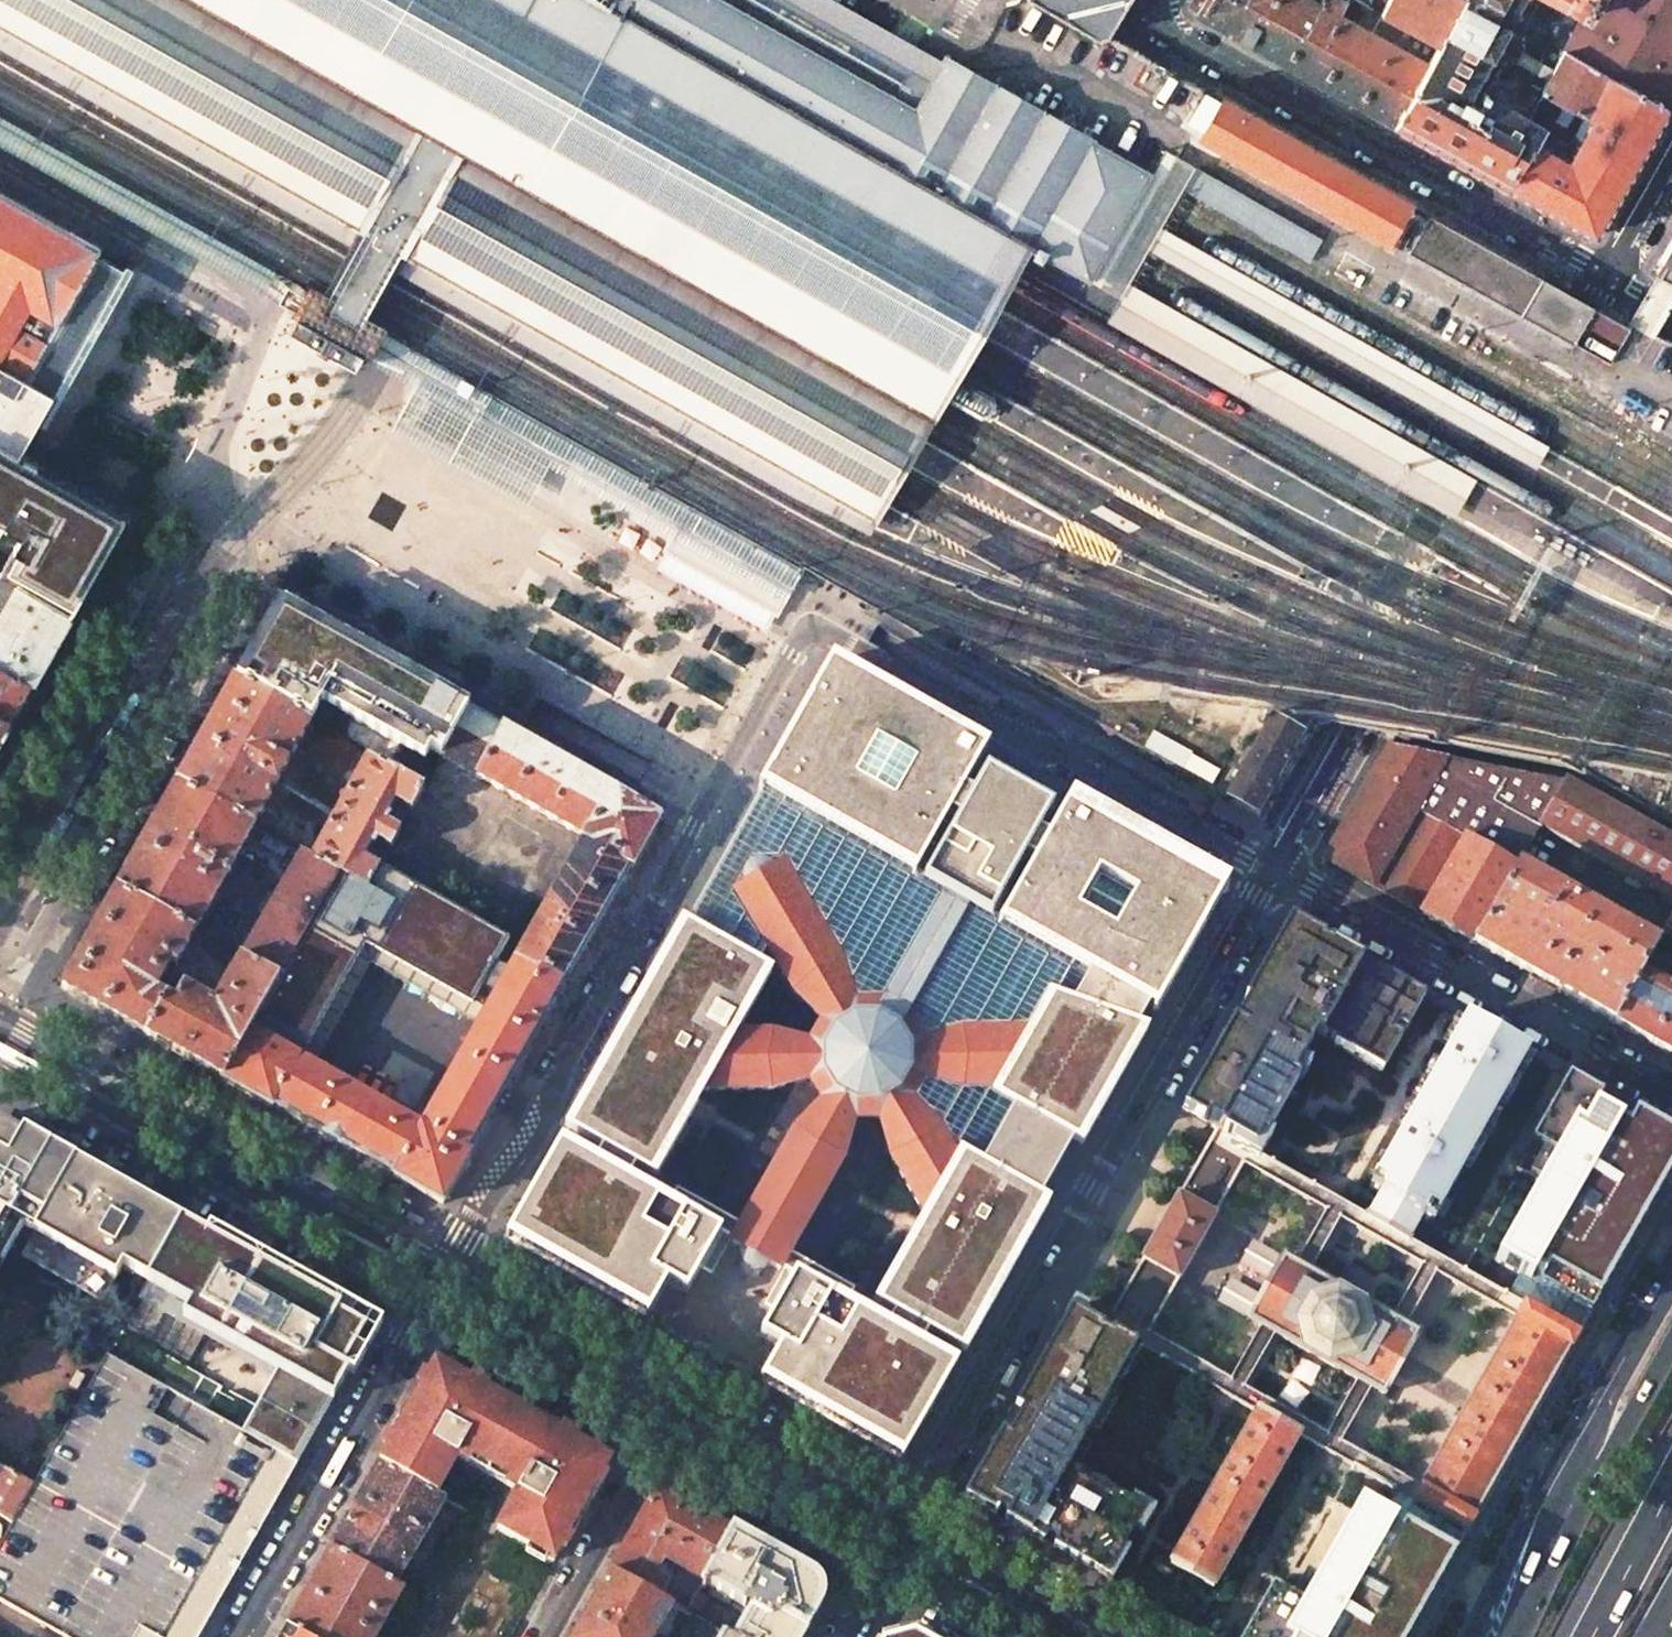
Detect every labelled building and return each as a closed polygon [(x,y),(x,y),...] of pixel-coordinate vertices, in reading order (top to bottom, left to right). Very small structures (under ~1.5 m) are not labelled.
[(942,419),(948,409),(957,393),(958,392),(967,375),(968,374),(972,366),(982,349),(996,324),(1009,301),(1019,285),(1030,265),(1037,252),(952,204),(928,191),(886,166),(873,159),(787,110),(622,16),(604,6),(595,1),(593,0),(0,0),(0,44),(356,241),(394,263),(875,535),(885,519),(897,498),(907,480),(921,456),(934,433),(942,419)] [(400,1),(394,13),(377,42),(371,54),(365,65),(354,84),(423,122),(425,124),(460,142),(530,182),(535,173),(581,90),(622,16),(787,110),(873,159),(886,166),(928,191),(952,204),(1037,252),(1087,281),(1097,264),(1127,208),(1146,175),(1088,142),(1088,141),(945,60),(932,84),(784,0),(401,0),(400,1)] [(932,84),(945,60),(936,55),(835,0),(784,0),(932,84)] [(1099,40),(1099,39),(1106,37),(1107,38),(1111,29),(1128,0),(1031,0),(1099,40)] [(1320,4),(1313,0),(1204,0),(1196,14),(1285,64),(1320,4)] [(1338,15),(1346,0),(1322,0),(1320,4),(1285,64),(1322,85),(1395,126),(1428,63),(1338,15)] [(1368,6),(1357,0),(1346,0),(1338,15),(1428,63),(1462,0),(1372,0),(1368,6)] [(1428,63),(1395,126),(1452,157),(1594,237),(1632,169),(1671,98),(1671,0),(1536,0),(1524,23),(1551,37),(1527,83),(1483,60),(1515,0),(1462,0),(1428,63)] [(1410,204),(1222,99),(1200,138),(1388,243),(1410,204)] [(267,294),(270,287),(272,285),(275,278),(278,273),(46,141),(0,116),(0,144),(267,294)] [(1162,148),(1146,175),(1127,208),(1097,264),(1087,281),(1101,289),(1115,298),(1125,280),(1144,249),(1153,234),(1157,227),(1192,166),(1162,148)] [(19,454),(37,421),(45,425),(133,268),(125,263),(122,268),(95,253),(98,248),(0,192),(0,443),(19,454)] [(1408,252),(1520,314),(1571,343),(1592,307),(1540,278),(1429,216),(1408,252)] [(1172,264),(1542,471),(1550,457),(1553,450),(1186,243),(1157,227),(1153,234),(1144,249),(1172,264)] [(394,263),(356,241),(337,273),(327,291),(312,283),(298,309),(296,314),(300,316),(299,320),(291,333),(303,340),(342,362),(356,370),(364,356),(398,368),(401,364),(404,359),(405,358),(412,346),(388,333),(391,327),(367,313),(376,295),(394,263)] [(1671,279),(1671,244),(1657,271),(1671,279)] [(1125,337),(1461,521),(1468,508),(1482,483),(1154,297),(1125,280),(1115,298),(1100,323),(1125,337)] [(467,378),(412,346),(405,358),(404,359),(401,364),(398,368),(375,412),(433,445),(518,493),(523,496),(549,450),(681,526),(692,506),(467,378)] [(1005,402),(965,380),(956,395),(996,418),(1005,402)] [(0,445),(0,539),(8,526),(20,533),(13,546),(16,548),(2,574),(70,612),(96,566),(124,516),(27,461),(0,445)] [(737,532),(692,506),(681,526),(659,565),(769,628),(787,594),(791,587),(802,569),(790,562),(760,545),(749,539),(737,532)] [(33,678),(70,612),(2,574),(0,573),(0,660),(33,678)] [(429,695),(431,690),(296,613),(293,618),(276,609),(236,680),(311,724),(322,705),(435,769),(441,757),(468,711),(449,700),(447,705),(429,695)] [(12,715),(33,678),(0,660),(0,708),(12,715)] [(884,992),(943,886),(914,870),(982,752),(984,748),(851,673),(849,677),(832,667),(765,784),(694,910),(690,908),(689,911),(775,960),(732,885),(745,878),(743,873),(744,867),(746,863),(750,859),(754,856),(759,855),(764,856),(769,857),(774,862),(785,856),(845,954),(858,993),(884,992)] [(311,724),(236,680),(206,732),(177,784),(254,826),(296,751),(348,781),(346,783),(352,787),(368,758),(358,751),(311,724)] [(0,708),(0,737),(12,715),(0,708)] [(395,1173),(393,1175),(442,1203),(470,1154),(467,1153),(508,1081),(605,909),(629,867),(631,868),(660,819),(468,711),(441,757),(585,838),(517,959),(492,1002),(421,1128),(280,1048),(331,957),(352,968),(371,934),(389,902),(367,889),(339,873),(277,981),(222,1078),(271,1106),(272,1104),(315,1128),(314,1129),(352,1150),(352,1149),(395,1173)] [(1301,734),(1273,717),(1228,797),(1256,813),(1301,734)] [(1389,744),(1372,774),(1419,800),(1412,811),(1464,840),(1515,868),(1550,887),(1574,844),(1539,825),(1564,780),(1389,744)] [(982,752),(914,870),(943,886),(971,901),(999,917),(1065,799),(982,752)] [(397,774),(368,758),(352,787),(324,835),(319,832),(320,831),(287,812),(273,837),(301,852),(339,873),(367,889),(379,867),(363,858),(374,838),(390,847),(400,830),(384,821),(395,801),(411,810),(423,789),(397,774)] [(1412,811),(1419,800),(1372,774),(1324,858),(1371,884),(1412,811)] [(1539,825),(1574,844),(1671,899),(1671,839),(1564,780),(1539,825)] [(254,826),(177,784),(147,837),(117,890),(194,933),(254,826)] [(896,1305),(892,1313),(926,1331),(930,1322),(964,1343),(1051,1190),(1045,1187),(1077,1131),(1083,1134),(1150,1017),(1142,1014),(1152,996),(1160,1001),(1223,892),(1227,885),(1220,881),(1067,795),(1065,799),(999,917),(971,901),(911,1008),(926,1031),(962,1021),(1028,1021),(990,1086),(963,1087),(926,1073),(917,1091),(939,1113),(958,1144),(921,1209),(875,1292),(896,1305)] [(1422,914),(1464,840),(1412,811),(1371,884),(1422,914)] [(1515,868),(1464,840),(1422,914),(1472,943),(1515,868)] [(339,873),(301,852),(240,960),(277,981),(339,873)] [(774,1024),(740,1024),(703,1090),(772,1089),(809,1079),(820,1095),(793,1121),(739,1220),(731,1234),(728,1240),(744,1249),(743,1252),(742,1253),(742,1258),(745,1263),(753,1268),(761,1268),(764,1267),(766,1265),(767,1262),(779,1269),(783,1264),(791,1249),(847,1153),(857,1116),(879,1116),(890,1159),(921,1209),(958,1144),(939,1113),(917,1091),(926,1073),(963,1087),(990,1086),(1028,1021),(962,1021),(926,1031),(911,1008),(971,901),(943,886),(884,992),(858,993),(845,954),(785,856),(774,862),(769,857),(764,856),(759,855),(754,856),(750,859),(746,863),(744,867),(743,873),(745,878),(732,885),(775,960),(793,991),(819,1016),(809,1033),(774,1024)] [(1515,868),(1472,943),(1612,1021),(1654,945),(1550,887),(1515,868)] [(89,939),(61,988),(134,1029),(164,976),(171,963),(175,966),(194,933),(117,890),(89,939)] [(517,959),(396,890),(389,902),(371,934),(401,950),(394,963),(453,997),(461,984),(492,1002),(517,959)] [(1647,895),(1632,923),(1642,930),(1658,940),(1663,931),(1671,915),(1671,907),(1659,900),(1647,895)] [(775,960),(689,911),(573,1122),(603,1139),(599,1146),(632,1165),(636,1158),(658,1170),(703,1090),(740,1024),(775,960)] [(1663,931),(1671,936),(1671,915),(1663,931)] [(1216,1128),(1252,1149),(1260,1135),(1264,1138),(1306,1064),(1301,1061),(1317,1033),(1320,1035),(1334,1042),(1333,1045),(1381,1072),(1423,996),(1363,962),(1289,920),(1191,1093),(1183,1109),(1216,1128)] [(1612,1021),(1671,1055),(1671,988),(1657,979),(1666,963),(1671,966),(1671,936),(1663,931),(1658,940),(1654,945),(1612,1021)] [(134,1029),(222,1078),(277,981),(240,960),(214,1005),(164,976),(134,1029)] [(1421,1218),(1431,1223),(1526,1055),(1463,1019),(1368,1188),(1378,1193),(1366,1214),(1410,1239),(1421,1218)] [(1578,1333),(1671,1167),(1671,1137),(1632,1114),(1625,1128),(1618,1125),(1619,1122),(1593,1108),(1600,1096),(1566,1077),(1515,1169),(1538,1182),(1494,1260),(1518,1274),(1507,1293),(1525,1303),(1578,1333)] [(11,1124),(0,1127),(0,1264),(21,1227),(33,1234),(20,1258),(100,1302),(122,1264),(147,1279),(180,1219),(11,1124)] [(1252,1149),(1216,1128),(1181,1191),(1143,1258),(1104,1327),(1141,1347),(1256,1412),(1169,1564),(1212,1587),(1298,1436),(1394,1490),(1414,1501),(1422,1486),(1340,1440),(1370,1387),(1383,1394),(1418,1331),(1406,1325),(1435,1272),(1517,1318),(1525,1303),(1507,1293),(1463,1268),(1410,1239),(1366,1214),(1313,1184),(1252,1149)] [(570,1130),(512,1229),(650,1306),(669,1273),(689,1284),(720,1229),(731,1234),(739,1220),(678,1185),(675,1190),(632,1165),(599,1146),(570,1130)] [(147,1279),(134,1303),(178,1329),(184,1318),(196,1325),(238,1251),(180,1219),(147,1279)] [(855,1285),(791,1249),(783,1264),(794,1270),(761,1330),(778,1339),(761,1370),(903,1451),(960,1350),(926,1331),(892,1313),(852,1290),(855,1285)] [(254,1358),(296,1284),(238,1251),(196,1325),(254,1358)] [(298,1461),(361,1350),(361,1349),(350,1315),(296,1284),(254,1358),(275,1370),(262,1395),(240,1383),(220,1418),(298,1461)] [(12,1298),(0,1291),(0,1319),(12,1298)] [(1578,1333),(1525,1303),(1517,1318),(1422,1486),(1414,1501),(1466,1530),(1578,1333)] [(1110,1400),(1141,1347),(1104,1327),(1069,1307),(964,1496),(1030,1534),(1039,1540),(1105,1576),(1142,1508),(1066,1467),(1106,1397),(1110,1400)] [(89,1338),(108,1349),(120,1329),(120,1328),(101,1317),(89,1338)] [(106,1354),(163,1386),(176,1363),(119,1330),(118,1332),(108,1349),(106,1354)] [(106,1354),(50,1451),(32,1484),(11,1520),(13,1522),(0,1545),(0,1600),(65,1636),(198,1636),(298,1461),(220,1418),(163,1386),(106,1354)] [(456,1459),(492,1394),(435,1362),(378,1463),(435,1495),(456,1459)] [(223,1390),(176,1363),(163,1386),(220,1418),(240,1383),(235,1380),(223,1390)] [(541,1422),(492,1394),(456,1459),(517,1492),(496,1529),(553,1560),(580,1512),(609,1460),(594,1452),(541,1422)] [(15,1432),(0,1458),(0,1466),(5,1469),(32,1484),(50,1451),(15,1432)] [(378,1463),(329,1549),(394,1585),(443,1499),(435,1495),(378,1463)] [(5,1469),(0,1477),(0,1514),(11,1520),(32,1484),(5,1469)] [(635,1582),(682,1501),(657,1487),(637,1523),(611,1569),(635,1582)] [(1242,1636),(1406,1636),(1466,1530),(1414,1501),(1394,1490),(1383,1510),(1360,1498),(1302,1601),(1273,1585),(1242,1636)] [(732,1530),(682,1501),(635,1582),(660,1597),(670,1578),(663,1574),(665,1569),(660,1567),(667,1556),(705,1577),(732,1530)] [(732,1530),(705,1577),(704,1578),(753,1605),(735,1636),(801,1636),(819,1605),(810,1573),(732,1530)] [(329,1549),(286,1625),(307,1636),(374,1636),(401,1589),(394,1585),(329,1549)] [(611,1569),(572,1636),(654,1636),(672,1604),(671,1603),(660,1597),(635,1582),(611,1569)] [(692,1601),(677,1593),(671,1603),(672,1604),(686,1611),(692,1601)] [(286,1625),(279,1636),(307,1636),(286,1625)]
